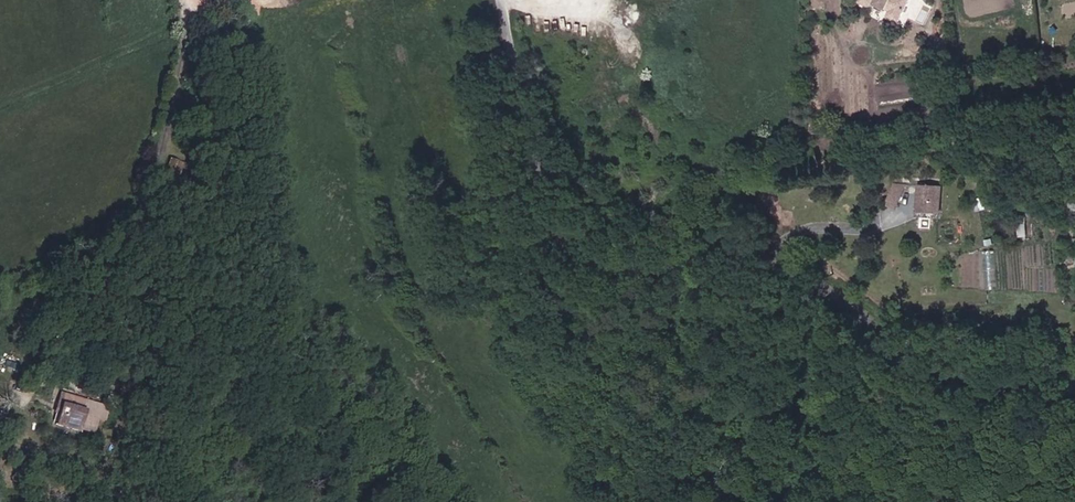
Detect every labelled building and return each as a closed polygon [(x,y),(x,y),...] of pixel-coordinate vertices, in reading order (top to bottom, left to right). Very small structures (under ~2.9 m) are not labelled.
[(865,2),(876,6),(878,0),(898,8),(895,14),(906,19),(914,0),(866,0),(865,2)] [(898,206),(907,208),(908,186),(898,185),(898,206)] [(945,188),(924,187),(923,211),(944,212),(945,188)] [(982,287),(994,288),(995,250),(982,250),(982,287)] [(82,429),(89,414),(65,405),(59,420),(82,429)]
